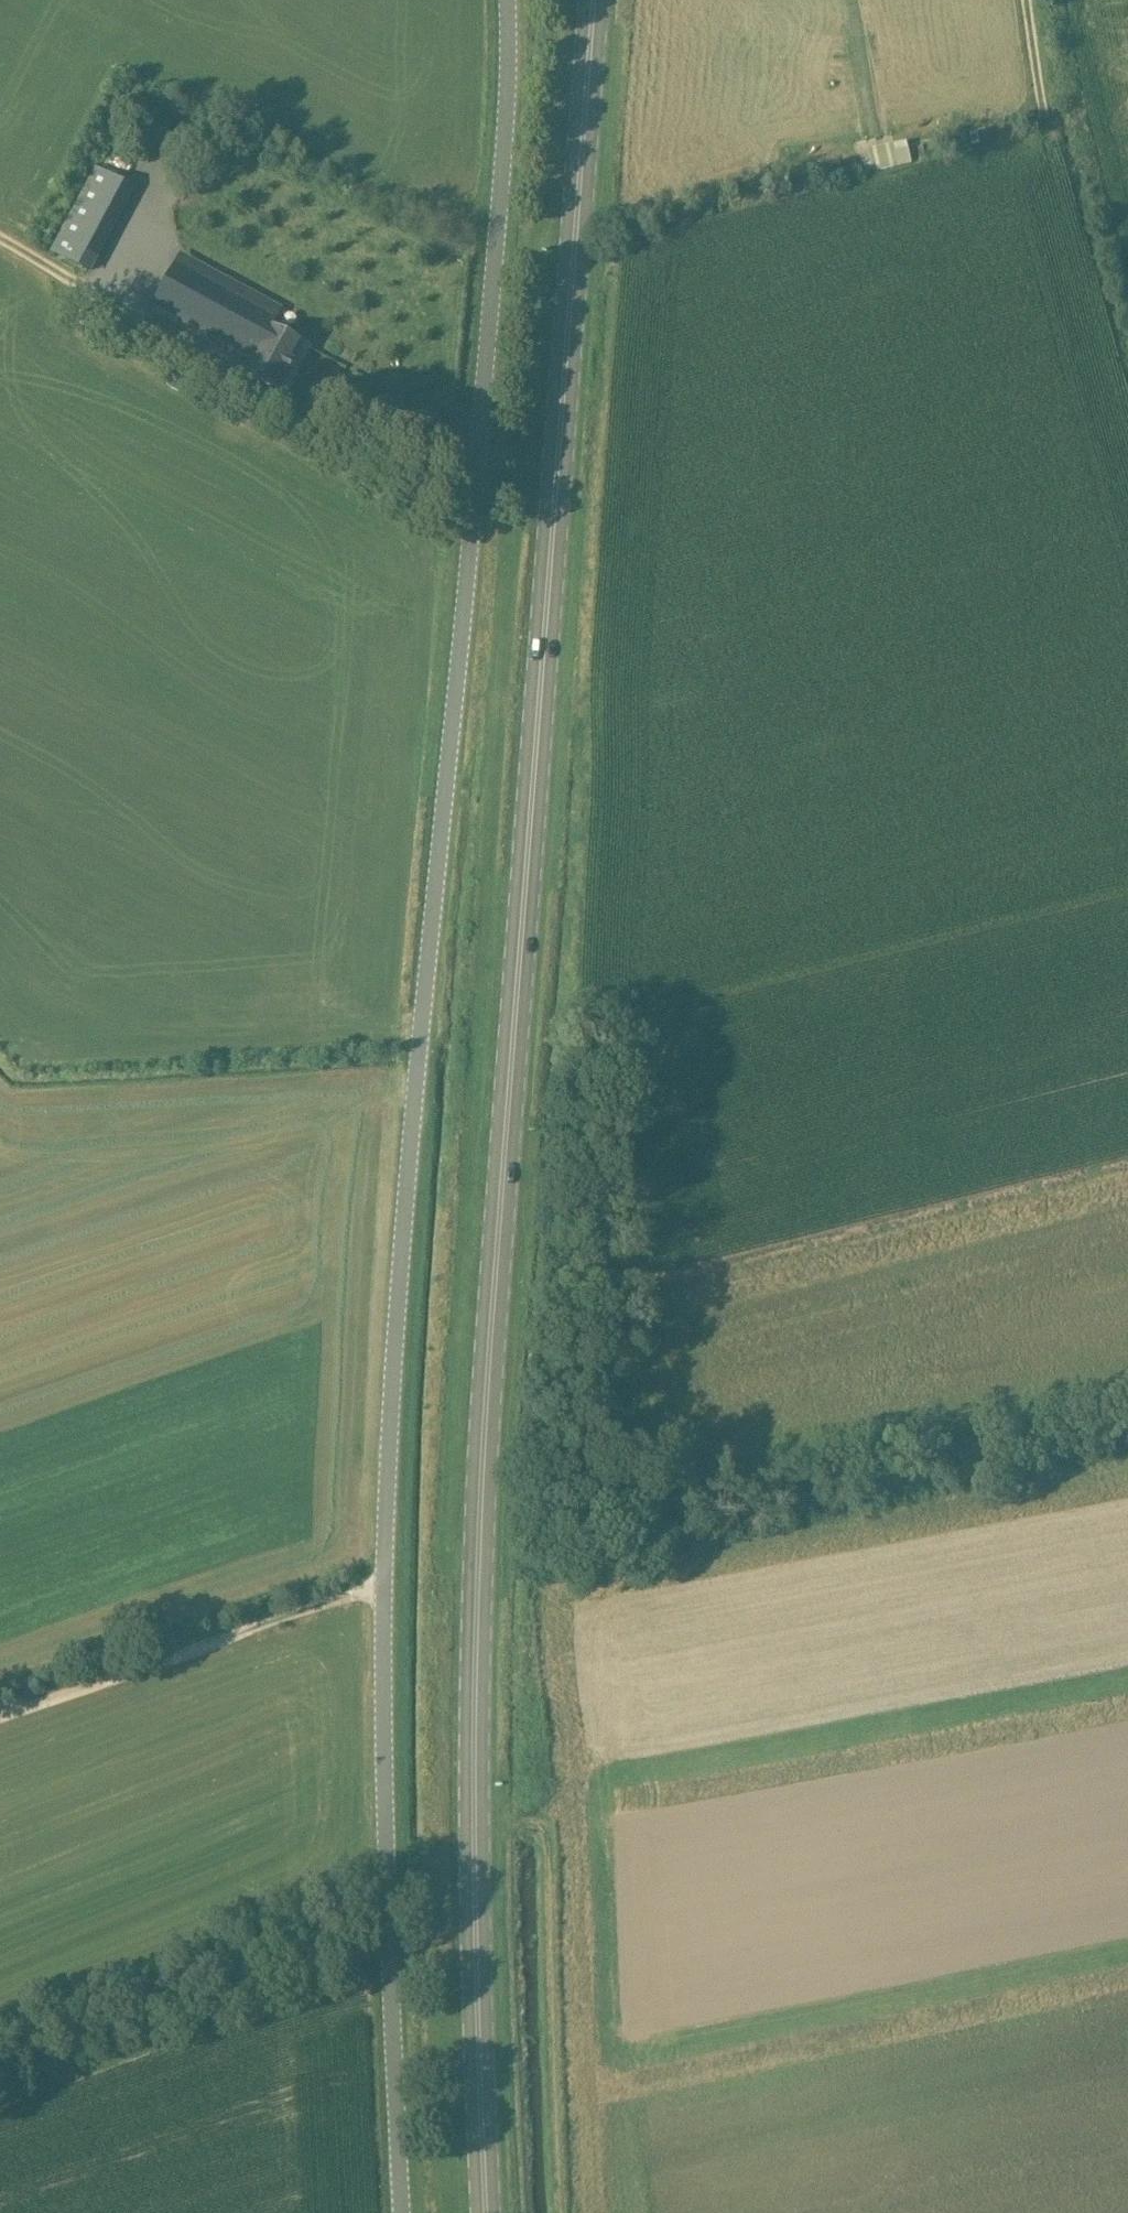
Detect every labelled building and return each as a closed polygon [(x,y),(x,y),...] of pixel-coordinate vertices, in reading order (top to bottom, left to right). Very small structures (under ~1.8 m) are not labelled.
[(912,142),(871,148),(875,170),(915,164),(912,142)] [(53,255),(88,273),(132,187),(98,169),(53,255)] [(269,330),(275,320),(175,266),(152,308),(251,363),(245,374),(278,392),(302,348),(269,330)]
